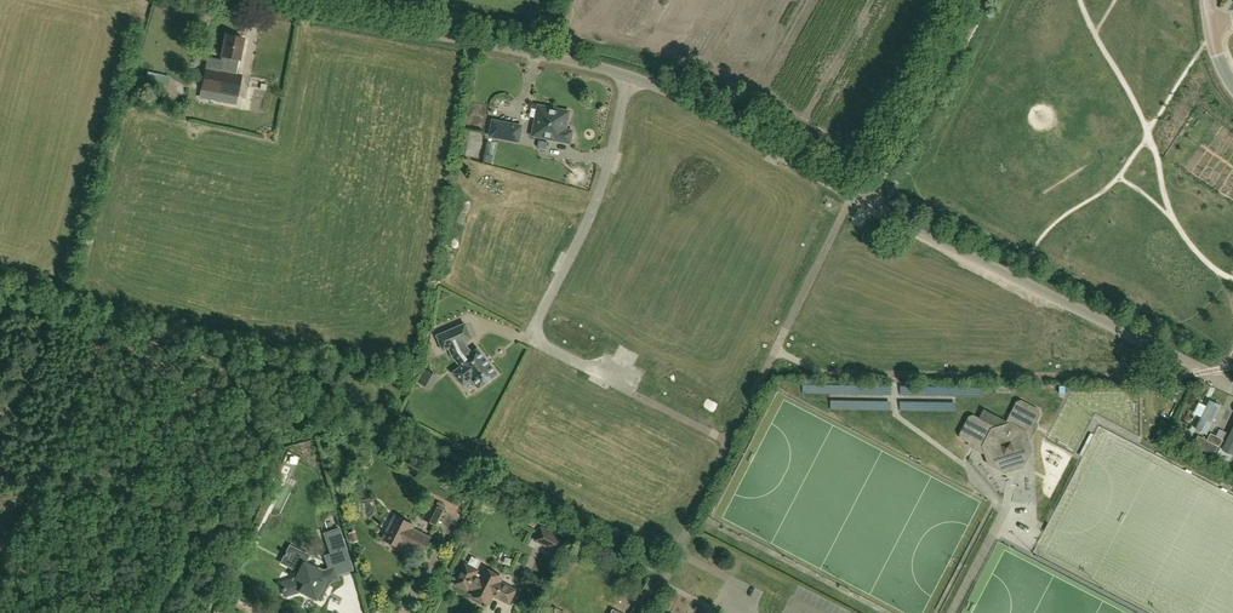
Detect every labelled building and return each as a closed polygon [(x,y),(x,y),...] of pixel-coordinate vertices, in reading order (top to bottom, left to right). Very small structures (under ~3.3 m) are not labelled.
[(1156,26),(1162,40),(1168,37),(1163,23),(1156,26)] [(239,60),(244,38),(226,35),(222,56),(219,71),(206,68),(201,89),(237,96),(241,75),(236,74),(239,60)] [(1193,71),(1199,85),(1206,82),(1200,68),(1193,71)] [(169,86),(170,77),(147,72),(145,81),(169,86)] [(538,106),(532,136),(569,143),(571,142),(573,133),(572,131),(566,130),(569,113),(568,111),(552,108),(551,107),(546,106),(545,107),(538,106)] [(523,126),(493,121),(490,136),(520,142),(523,126)] [(496,143),(489,142),(486,162),(492,163),(496,143)] [(465,324),(456,328),(438,336),(437,336),(444,351),(445,351),(444,351),(449,348),(453,356),(461,366),(453,372),(463,384),(470,378),(478,389),(479,389),(498,374),(478,349),(478,350),(473,354),(467,347),(465,342),(472,339),(465,324)] [(1033,422),(1036,421),(1039,414),(1038,410),(1021,400),(1016,402),(1004,424),(995,427),(973,415),(968,416),(960,434),(961,439),(968,442),(972,441),(976,443),(977,447),(990,453),(992,461),(1006,468),(1008,463),(1015,461),(1020,464),(1027,450),(1025,442),(1030,433),(1032,430),(1030,426),(1033,422)] [(1220,407),(1209,401),(1195,430),(1206,435),(1220,407)] [(982,413),(981,417),(993,422),(995,418),(982,413)] [(1222,451),(1231,455),(1232,452),(1232,428),(1222,451)] [(1220,447),(1223,440),(1214,436),(1211,434),(1208,441),(1198,436),(1193,445),(1214,455),(1218,446),(1220,447)] [(444,510),(431,504),(423,518),(436,525),(444,510)] [(430,538),(412,529),(414,526),(396,516),(386,536),(404,545),(404,544),(422,553),(430,538)] [(568,539),(542,526),(534,541),(549,548),(547,553),(558,558),(568,539)] [(292,580),(281,583),(285,596),(300,591),(318,601),(328,582),(338,579),(336,573),(351,568),(353,568),(340,529),(325,534),(332,555),(326,557),(329,568),(323,570),(306,561),(308,556),(300,551),(298,550),(290,567),(297,570),(292,580)] [(516,590),(500,582),(502,578),(486,570),(483,576),(476,573),(478,570),(466,564),(456,584),(468,590),(469,587),(475,591),(473,595),(489,603),(493,595),(509,603),(516,590)]
